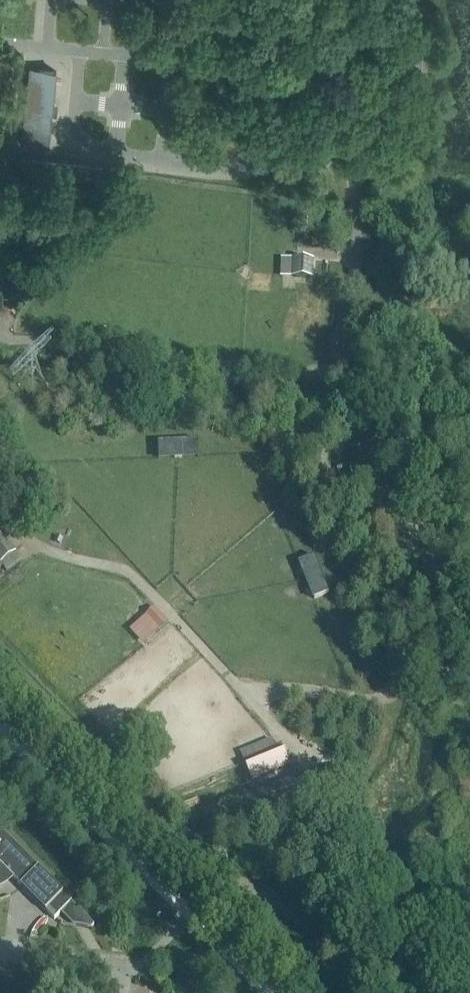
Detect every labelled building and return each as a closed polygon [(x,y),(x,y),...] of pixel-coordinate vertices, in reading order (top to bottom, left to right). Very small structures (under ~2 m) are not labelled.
[(53,63),(28,60),(20,135),(46,137),(53,63)] [(8,170),(12,134),(0,133),(0,169),(8,170)] [(70,164),(20,159),(19,172),(69,176),(69,182),(112,187),(114,170),(70,164)] [(292,270),(291,278),(313,279),(314,261),(294,260),(292,260),(292,270)] [(9,458),(7,451),(0,453),(0,461),(9,458)] [(5,572),(19,561),(14,554),(17,552),(3,534),(1,536),(0,535),(0,565),(5,572)] [(320,572),(304,578),(308,586),(324,579),(320,572)] [(168,621),(161,614),(154,607),(145,616),(159,630),(168,621)] [(277,751),(274,744),(272,740),(240,753),(252,783),(290,767),(282,749),(277,751)] [(325,766),(310,772),(256,794),(268,824),(337,796),(325,766)] [(2,832),(0,834),(0,868),(1,867),(21,887),(20,887),(45,912),(54,921),(61,914),(73,927),(91,929),(94,926),(71,903),(72,903),(63,894),(2,832)]
